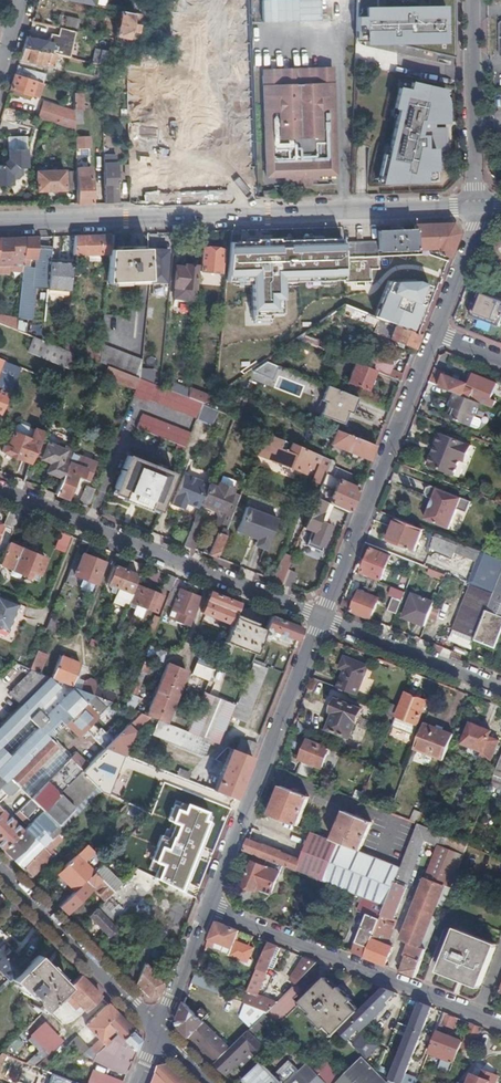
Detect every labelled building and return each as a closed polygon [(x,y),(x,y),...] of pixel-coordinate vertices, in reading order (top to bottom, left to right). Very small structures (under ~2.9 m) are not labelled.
[(263,23),(320,22),(319,0),(262,0),(263,23)] [(455,0),(420,0),(378,1),(378,0),(358,0),(358,1),(357,28),(364,28),(364,36),(456,58),(455,17),(455,4),(455,0)] [(140,15),(133,14),(121,12),(116,36),(122,38),(120,46),(126,47),(128,39),(135,40),(140,15)] [(58,15),(56,27),(76,31),(78,19),(58,15)] [(46,33),(47,25),(32,22),(29,29),(46,33)] [(62,56),(74,59),(75,51),(52,47),(52,43),(49,43),(49,42),(27,38),(24,48),(62,56)] [(62,56),(24,48),(20,60),(54,67),(56,58),(62,59),(62,56)] [(106,64),(109,55),(109,53),(95,50),(93,62),(100,64),(106,64)] [(125,64),(137,63),(137,56),(109,55),(106,64),(123,64),(125,64)] [(123,71),(123,64),(106,64),(100,64),(101,72),(123,71)] [(31,71),(18,67),(15,75),(36,81),(37,76),(31,74),(31,71)] [(334,86),(334,74),(264,76),(266,177),(285,176),(285,180),(291,180),(292,186),(311,185),(311,180),(317,179),(318,176),(336,175),(335,134),(334,96),(329,96),(329,86),(334,86)] [(36,81),(15,75),(11,89),(31,96),(35,84),(38,85),(39,82),(36,81)] [(409,91),(398,89),(394,109),(398,109),(387,156),(383,155),(378,176),(387,178),(386,183),(435,181),(435,145),(446,145),(446,128),(434,128),(434,122),(443,121),(443,109),(446,109),(445,90),(411,83),(409,91)] [(207,105),(176,105),(177,167),(165,167),(165,176),(153,176),(153,200),(180,199),(179,191),(208,190),(207,141),(236,140),(235,92),(206,93),(207,105)] [(82,110),(82,93),(74,93),(74,104),(74,111),(82,110)] [(44,120),(75,130),(74,111),(74,104),(70,103),(67,109),(45,102),(40,119),(44,120)] [(152,133),(171,131),(170,117),(151,118),(152,133)] [(140,155),(139,122),(127,122),(127,155),(140,155)] [(76,135),(75,147),(90,147),(91,135),(76,135)] [(26,148),(7,149),(8,159),(2,165),(0,165),(0,185),(12,185),(12,179),(17,179),(23,173),(23,167),(27,167),(26,148)] [(106,204),(117,203),(117,160),(104,160),(106,204)] [(77,205),(92,204),(91,177),(89,177),(89,175),(85,174),(84,168),(81,168),(76,169),(76,172),(77,189),(77,205)] [(65,190),(77,189),(76,172),(64,173),(64,171),(36,172),(36,192),(65,191),(65,190)] [(436,224),(414,225),(415,230),(416,249),(437,249),(440,254),(449,258),(459,234),(452,224),(436,224)] [(416,249),(415,230),(402,230),(401,228),(391,228),(391,231),(378,231),(378,241),(342,243),(343,257),(378,256),(379,251),(416,249)] [(342,233),(230,237),(226,285),(250,284),(251,316),(282,315),(281,283),(344,281),(343,257),(342,243),(342,233)] [(110,250),(112,234),(82,235),(75,236),(74,255),(110,254),(110,250)] [(25,237),(10,238),(0,238),(0,266),(10,266),(10,265),(11,258),(11,255),(24,255),(25,237)] [(36,248),(37,237),(32,237),(25,237),(24,255),(24,258),(23,260),(22,278),(21,281),(18,318),(32,319),(35,296),(36,287),(39,248),(36,248)] [(51,262),(52,249),(39,248),(36,287),(48,288),(51,262)] [(223,250),(202,248),(200,271),(221,274),(223,250)] [(148,259),(148,249),(110,250),(110,254),(107,281),(149,280),(148,259)] [(168,249),(148,249),(148,259),(150,259),(150,267),(154,268),(154,275),(155,275),(155,280),(164,281),(165,265),(167,265),(168,249)] [(378,256),(343,257),(344,281),(371,280),(370,268),(379,268),(378,256)] [(70,291),(73,263),(51,262),(48,288),(48,289),(70,291)] [(194,290),(197,267),(186,266),(185,268),(177,267),(175,288),(194,290)] [(374,315),(412,330),(431,283),(415,277),(389,277),(374,315)] [(461,303),(458,312),(473,318),(480,302),(492,307),(496,299),(467,288),(461,303)] [(346,304),(337,310),(376,326),(374,331),(415,347),(420,333),(412,330),(374,315),(346,304)] [(5,325),(17,330),(18,318),(7,317),(5,325)] [(69,368),(75,353),(65,350),(44,341),(33,336),(27,351),(69,368)] [(100,363),(101,357),(86,351),(86,350),(71,345),(71,336),(66,336),(65,350),(75,353),(100,363)] [(108,366),(139,379),(141,362),(101,349),(101,357),(100,363),(104,365),(108,366)] [(400,382),(403,375),(389,370),(392,362),(384,358),(378,373),(400,382)] [(252,370),(272,379),(278,365),(266,360),(252,370)] [(21,368),(6,362),(0,376),(0,414),(2,415),(21,368)] [(375,371),(356,364),(348,383),(367,391),(375,371)] [(136,387),(139,379),(108,366),(106,371),(105,375),(136,387)] [(467,388),(469,384),(445,375),(445,373),(435,369),(430,383),(454,392),(471,399),(474,390),(467,388)] [(482,403),(494,408),(497,402),(492,400),(498,384),(473,374),(469,384),(467,388),(474,390),(471,399),(479,402),(482,403)] [(188,398),(160,387),(139,379),(136,387),(133,395),(147,401),(148,398),(197,418),(203,404),(189,399),(188,398)] [(319,416),(343,425),(348,411),(352,412),(358,399),(327,386),(321,401),(325,403),(319,416)] [(203,404),(212,398),(190,388),(189,399),(203,404)] [(471,399),(454,392),(449,406),(451,407),(446,417),(468,426),(473,415),(474,416),(479,402),(471,399)] [(218,411),(203,404),(197,418),(196,420),(212,427),(218,411)] [(185,447),(191,433),(144,414),(142,415),(137,427),(177,443),(185,447)] [(473,415),(468,426),(476,429),(479,427),(481,421),(480,418),(474,416),(473,415)] [(266,432),(244,422),(241,429),(255,435),(253,440),(262,443),(266,432)] [(34,456),(39,443),(43,433),(34,429),(33,433),(32,434),(32,431),(30,428),(21,425),(18,425),(16,427),(8,447),(5,446),(2,452),(5,453),(5,454),(31,464),(34,456)] [(369,460),(375,446),(336,431),(331,445),(369,460)] [(266,432),(262,443),(257,455),(305,475),(314,454),(292,444),(288,452),(280,448),(284,440),(266,432)] [(466,462),(472,446),(441,433),(437,445),(439,446),(435,455),(433,454),(428,465),(454,476),(461,460),(466,462)] [(64,477),(72,455),(66,452),(66,451),(47,444),(46,446),(39,443),(34,456),(51,463),(48,471),(64,477)] [(183,454),(185,447),(177,443),(175,451),(183,454)] [(56,495),(68,499),(77,476),(89,481),(96,463),(73,454),(72,455),(64,477),(56,495)] [(161,507),(175,474),(129,455),(115,489),(124,492),(123,497),(150,508),(152,504),(161,507)] [(325,475),(330,461),(322,457),(313,481),(321,485),(325,475)] [(358,490),(362,480),(333,467),(334,463),(331,461),(330,461),(325,475),(337,480),(358,490)] [(208,484),(208,483),(184,474),(172,505),(184,509),(186,503),(199,508),(199,506),(200,503),(202,498),(208,484)] [(356,495),(358,490),(337,480),(333,492),(353,501),(356,495)] [(216,488),(208,484),(202,498),(211,501),(209,506),(217,510),(220,517),(217,527),(214,526),(210,537),(214,539),(213,544),(208,542),(205,550),(209,552),(208,556),(216,559),(238,503),(229,500),(232,494),(234,489),(218,483),(216,488)] [(89,504),(95,490),(86,487),(79,504),(86,507),(89,504)] [(467,513),(471,502),(432,487),(427,488),(425,492),(427,497),(433,499),(425,519),(450,529),(457,509),(467,513)] [(113,493),(123,497),(124,492),(115,489),(113,493)] [(349,513),(353,501),(333,492),(328,504),(331,505),(349,513)] [(240,497),(232,494),(229,500),(238,503),(240,497)] [(211,501),(202,498),(200,503),(209,506),(211,501)] [(316,498),(305,527),(313,531),(308,545),(321,552),(332,526),(325,522),(331,505),(328,504),(327,503),(316,498)] [(200,503),(199,506),(216,512),(218,517),(214,526),(217,527),(220,517),(217,510),(209,506),(200,503)] [(150,508),(160,512),(161,507),(152,504),(150,508)] [(236,532),(250,537),(257,540),(256,542),(254,546),(266,551),(277,519),(246,508),(236,532)] [(10,511),(4,527),(0,525),(0,539),(3,539),(7,528),(13,530),(19,515),(10,511)] [(205,518),(196,515),(184,546),(192,549),(205,518)] [(414,554),(424,530),(397,519),(387,543),(414,554)] [(64,552),(71,535),(60,531),(53,548),(64,552)] [(494,594),(500,576),(500,560),(444,538),(438,552),(453,559),(455,554),(478,563),(470,585),(472,586),(494,594)] [(90,543),(82,540),(70,572),(72,573),(72,574),(77,576),(78,577),(95,583),(96,584),(107,556),(98,552),(95,558),(86,554),(90,543)] [(8,542),(7,545),(2,559),(0,563),(0,564),(2,565),(25,574),(25,578),(28,579),(30,576),(31,576),(32,575),(39,578),(47,558),(8,542)] [(373,549),(368,561),(387,569),(392,557),(373,549)] [(285,554),(274,582),(282,585),(287,571),(293,558),(285,554)] [(387,569),(368,561),(363,573),(382,580),(387,569)] [(108,584),(119,588),(126,570),(115,565),(108,584)] [(445,579),(446,576),(430,569),(428,574),(436,578),(437,576),(445,579)] [(126,570),(119,588),(131,593),(139,575),(126,570)] [(287,571),(282,585),(290,588),(296,575),(287,571)] [(72,573),(70,572),(65,584),(72,587),(77,576),(72,574),(72,573)] [(177,578),(168,574),(163,588),(171,591),(173,586),(177,578)] [(494,594),(476,640),(496,648),(500,634),(500,576),(494,594)] [(92,591),(95,583),(78,577),(77,579),(82,581),(80,586),(92,591)] [(137,585),(130,602),(156,613),(163,596),(137,585)] [(173,586),(171,591),(166,606),(178,611),(175,620),(190,626),(201,597),(173,586)] [(475,643),(476,640),(494,594),(472,586),(453,634),(475,643)] [(389,595),(403,601),(406,593),(392,588),(389,595)] [(240,603),(210,591),(202,612),(231,624),(236,613),(240,603)] [(341,608),(372,620),(378,604),(380,604),(381,602),(379,601),(379,599),(360,591),(354,606),(343,601),(341,608)] [(404,618),(426,627),(435,604),(412,595),(404,618)] [(0,597),(0,630),(9,633),(20,605),(0,597)] [(388,612),(397,615),(402,602),(394,599),(388,612)] [(236,613),(231,624),(224,642),(256,654),(264,634),(266,630),(256,626),(257,623),(236,613)] [(303,628),(272,615),(266,630),(264,634),(265,636),(267,637),(269,636),(272,630),(298,641),(303,628)] [(54,618),(51,617),(46,630),(54,633),(58,622),(53,620),(54,618)] [(205,647),(219,652),(221,645),(208,640),(205,647)] [(47,655),(38,651),(30,669),(40,673),(47,655)] [(52,678),(72,686),(80,664),(73,661),(74,658),(70,656),(69,660),(60,657),(52,678)] [(339,687),(358,695),(369,666),(345,657),(341,668),(345,670),(339,687)] [(150,717),(166,723),(187,671),(168,663),(147,716),(150,717)] [(208,680),(213,670),(197,663),(193,674),(208,680)] [(268,669),(252,663),(231,717),(245,722),(249,715),(249,716),(268,669)] [(94,695),(93,695),(72,686),(52,678),(49,677),(0,727),(0,789),(50,739),(66,724),(94,695)] [(428,702),(408,693),(395,727),(415,735),(428,702)] [(112,702),(94,695),(66,724),(79,736),(81,734),(83,736),(88,732),(105,748),(106,748),(123,731),(115,725),(107,733),(101,729),(99,731),(92,724),(112,702)] [(363,710),(338,700),(333,712),(336,714),(330,729),(351,738),(363,710)] [(391,702),(389,707),(398,711),(400,706),(391,702)] [(398,711),(389,707),(381,729),(389,733),(398,711)] [(150,717),(147,716),(141,713),(123,731),(106,748),(123,755),(126,756),(129,748),(130,749),(132,744),(130,744),(135,733),(150,717)] [(454,735),(426,723),(416,749),(444,760),(454,735)] [(492,732),(472,724),(464,744),(484,751),(482,757),(493,761),(500,741),(490,737),(492,732)] [(58,747),(50,739),(0,789),(8,797),(58,747)] [(326,769),(334,748),(310,739),(302,759),(303,760),(297,776),(315,782),(321,768),(326,769)] [(237,751),(244,754),(248,742),(241,740),(237,751)] [(106,748),(82,772),(101,791),(108,794),(123,755),(106,748)] [(244,777),(252,758),(244,754),(237,751),(231,749),(215,790),(236,798),(244,777)] [(82,772),(89,765),(77,753),(34,794),(32,792),(29,796),(31,798),(19,810),(31,822),(43,810),(82,772)] [(492,785),(500,788),(500,760),(492,785)] [(101,791),(82,772),(43,810),(62,830),(101,791)] [(189,780),(200,784),(202,777),(195,774),(193,778),(190,777),(189,780)] [(282,787),(271,816),(299,827),(310,798),(282,787)] [(207,811),(186,803),(183,811),(176,808),(170,823),(176,825),(167,848),(160,845),(153,862),(162,865),(156,880),(184,891),(211,822),(203,820),(207,811)] [(23,830),(0,807),(0,847),(3,850),(23,830)] [(334,841),(361,851),(372,822),(346,812),(334,841)] [(33,825),(31,822),(23,830),(3,850),(12,859),(32,840),(25,833),(33,825)] [(469,844),(419,824),(402,868),(386,907),(366,958),(387,966),(394,947),(389,945),(398,922),(399,918),(396,916),(426,840),(440,846),(420,899),(421,900),(418,909),(416,909),(404,940),(411,943),(406,955),(407,958),(402,972),(416,977),(468,846),(469,844)] [(39,844),(43,849),(51,841),(55,837),(50,832),(39,844)] [(264,845),(250,839),(245,850),(266,859),(284,866),(335,886),(364,898),(386,907),(402,868),(361,851),(334,841),(313,833),(303,860),(282,851),(282,850),(265,843),(264,845)] [(265,842),(251,836),(250,839),(264,845),(265,843),(265,842)] [(43,849),(22,870),(31,878),(52,856),(49,853),(55,846),(51,841),(43,849)] [(94,852),(87,845),(58,874),(75,891),(94,873),(84,863),(94,852)] [(491,855),(500,859),(500,848),(495,846),(491,855)] [(104,862),(94,852),(84,863),(94,873),(95,872),(104,862)] [(284,866),(266,859),(263,865),(254,862),(245,885),(257,890),(259,887),(273,893),(284,866)] [(94,873),(75,891),(60,906),(67,914),(93,888),(105,900),(121,884),(106,869),(98,876),(95,872),(94,873)] [(366,958),(386,907),(364,898),(358,911),(368,915),(354,953),(366,958)] [(87,917),(106,935),(116,924),(97,906),(87,917)] [(237,941),(241,931),(217,922),(208,945),(214,948),(214,950),(231,956),(231,955),(247,962),(246,965),(250,966),(252,961),(250,959),(255,949),(237,941)] [(438,967),(454,931),(446,928),(430,963),(438,967)] [(497,948),(455,931),(440,969),(482,986),(497,948)] [(41,934),(17,957),(4,945),(0,949),(0,970),(11,982),(13,980),(39,955),(50,943),(41,934)] [(117,942),(110,935),(99,946),(106,953),(117,942)] [(279,947),(270,943),(244,1003),(246,1004),(268,1012),(280,1001),(262,994),(261,998),(257,996),(259,993),(279,947)] [(39,955),(13,980),(44,1011),(53,1002),(62,993),(65,991),(69,986),(39,955)] [(319,963),(305,957),(300,970),(297,978),(301,980),(319,963)] [(159,995),(164,982),(145,963),(136,984),(149,997),(159,995)] [(93,988),(81,975),(69,986),(65,991),(85,1011),(101,996),(93,988)] [(225,987),(196,976),(193,983),(222,994),(225,987)] [(340,1032),(359,1013),(350,1004),(353,1001),(339,987),(336,990),(325,979),(302,1002),(313,1013),(310,1016),(324,1030),(327,1027),(335,1036),(340,1032)] [(396,993),(383,988),(359,1013),(340,1032),(348,1040),(357,1031),(360,1034),(368,1025),(366,1023),(396,993)] [(197,1015),(185,1003),(178,1020),(180,1029),(216,1065),(231,1050),(203,1021),(208,1015),(203,1009),(197,1015)] [(421,1003),(390,1082),(404,1082),(433,1008),(421,1003)] [(124,1019),(109,1004),(87,1026),(101,1041),(106,1046),(96,1055),(96,1056),(104,1060),(102,1065),(118,1072),(127,1075),(141,1039),(140,1036),(124,1019)] [(268,1012),(246,1004),(240,1017),(252,1029),(266,1015),(268,1012)] [(266,1015),(252,1029),(231,1050),(216,1065),(228,1076),(253,1051),(257,1054),(264,1046),(256,1038),(273,1022),(266,1015)] [(482,1027),(471,1023),(463,1042),(461,1048),(472,1052),(482,1027)] [(42,1070),(66,1046),(44,1024),(32,1036),(43,1048),(27,1064),(42,1070)] [(438,1032),(430,1053),(436,1055),(440,1046),(451,1050),(446,1062),(455,1065),(461,1048),(463,1042),(438,1032)] [(16,1051),(22,1040),(15,1037),(10,1047),(16,1051)] [(78,1037),(70,1044),(81,1055),(89,1048),(78,1037)] [(106,1046),(101,1041),(91,1050),(96,1055),(106,1046)] [(93,1060),(102,1065),(104,1060),(96,1056),(93,1060)] [(364,1057),(343,1078),(337,1082),(390,1082),(379,1072),(364,1057)] [(307,1064),(300,1072),(289,1082),(337,1082),(343,1078),(325,1060),(314,1071),(307,1064)] [(300,1072),(290,1061),(274,1076),(267,1070),(254,1082),(289,1082),(300,1072)] [(170,1064),(161,1065),(154,1082),(189,1082),(170,1064)] [(94,1073),(90,1082),(121,1082),(94,1073)] [(474,1074),(470,1082),(493,1082),(494,1082),(474,1074)]
